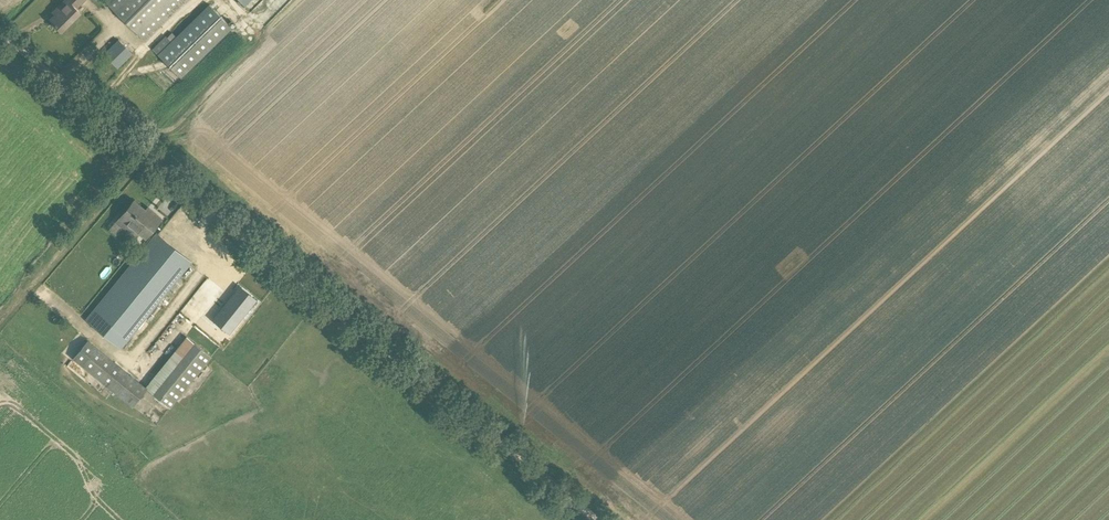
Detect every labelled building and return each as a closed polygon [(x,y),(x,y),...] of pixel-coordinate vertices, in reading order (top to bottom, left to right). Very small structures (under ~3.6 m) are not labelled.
[(57,8),(59,10),(50,19),(62,31),(81,13),(76,8),(85,0),(65,0),(57,8)] [(106,3),(145,41),(187,0),(109,0),(106,3)] [(181,77),(188,70),(189,70),(232,27),(209,4),(171,42),(166,36),(153,49),(181,77)] [(119,40),(103,55),(117,68),(132,54),(119,40)] [(134,200),(116,222),(131,234),(135,229),(146,238),(162,218),(152,211),(150,213),(134,200)] [(87,320),(120,348),(184,270),(180,266),(151,242),(139,257),(112,290),(87,320)] [(184,270),(189,264),(185,260),(180,266),(184,270)] [(240,285),(212,320),(229,334),(257,299),(240,285)] [(170,408),(212,357),(186,336),(145,387),(147,388),(146,389),(170,408)] [(145,387),(87,340),(72,359),(132,407),(146,389),(147,388),(145,387)]
